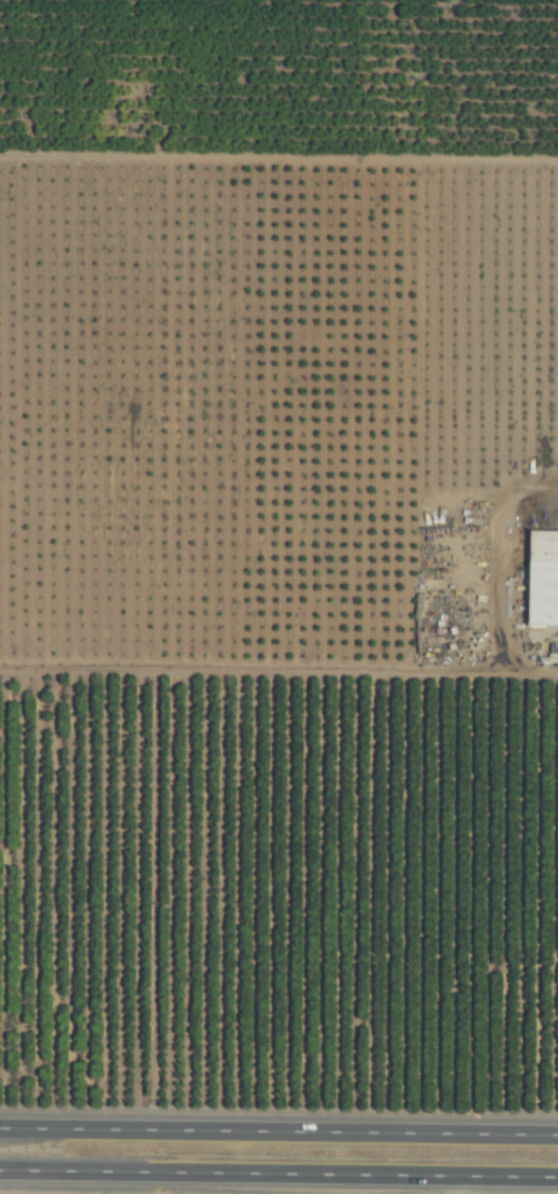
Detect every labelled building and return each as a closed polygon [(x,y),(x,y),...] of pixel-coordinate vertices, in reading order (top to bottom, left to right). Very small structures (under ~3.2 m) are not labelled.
[(557,625),(557,529),(525,529),(524,625),(557,625)]
